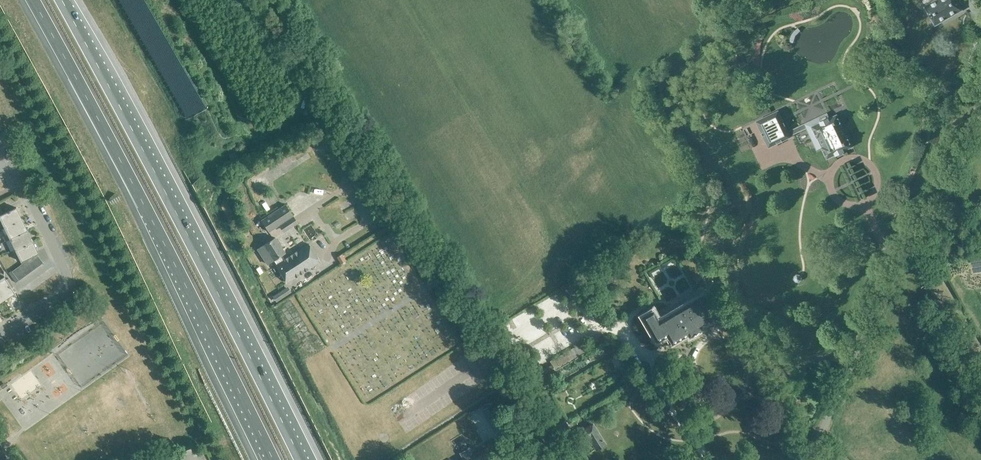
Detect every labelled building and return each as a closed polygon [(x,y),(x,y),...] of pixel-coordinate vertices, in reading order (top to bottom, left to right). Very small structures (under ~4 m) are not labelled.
[(925,7),(935,25),(962,10),(956,0),(938,0),(925,7)] [(740,56),(734,59),(737,65),(743,62),(740,56)] [(842,126),(837,115),(830,118),(828,113),(788,132),(778,111),(757,121),(769,147),(791,137),(790,135),(807,127),(817,149),(822,146),(827,158),(852,146),(847,135),(845,136),(840,126),(842,126)] [(261,220),(268,232),(293,216),(285,204),(261,220)] [(16,207),(0,215),(0,219),(4,227),(22,219),(16,207)] [(27,230),(22,219),(4,227),(10,239),(27,230)] [(15,249),(15,250),(33,241),(27,230),(10,239),(15,249)] [(267,265),(273,260),(274,260),(276,264),(275,265),(287,283),(319,261),(308,244),(284,259),(282,255),(285,253),(275,237),(257,249),(267,265)] [(38,253),(33,241),(15,250),(21,261),(25,259),(31,257),(36,254),(38,253)] [(43,263),(36,254),(31,257),(38,266),(43,263)] [(346,261),(342,254),(336,257),(341,264),(346,261)] [(38,266),(31,257),(25,259),(33,270),(38,266)] [(33,270),(25,259),(21,261),(22,264),(21,264),(28,273),(33,270)] [(24,277),(28,273),(21,264),(17,267),(24,277)] [(19,280),(24,277),(17,267),(12,271),(19,280)] [(15,283),(19,280),(12,271),(11,270),(8,272),(15,283)] [(4,300),(15,293),(4,276),(0,279),(0,294),(4,300)] [(276,302),(291,292),(288,286),(272,296),(276,302)] [(699,326),(715,317),(702,294),(658,320),(652,310),(641,316),(655,340),(666,334),(671,343),(687,333),(688,336),(701,329),(699,326)] [(596,382),(589,386),(593,394),(600,390),(596,382)] [(499,415),(492,403),(483,409),(490,421),(499,415)] [(596,449),(605,444),(592,424),(577,433),(583,442),(589,438),(596,449)] [(561,440),(568,435),(564,431),(558,435),(561,440)] [(480,456),(475,459),(469,448),(460,453),(464,459),(483,459),(480,456)]
